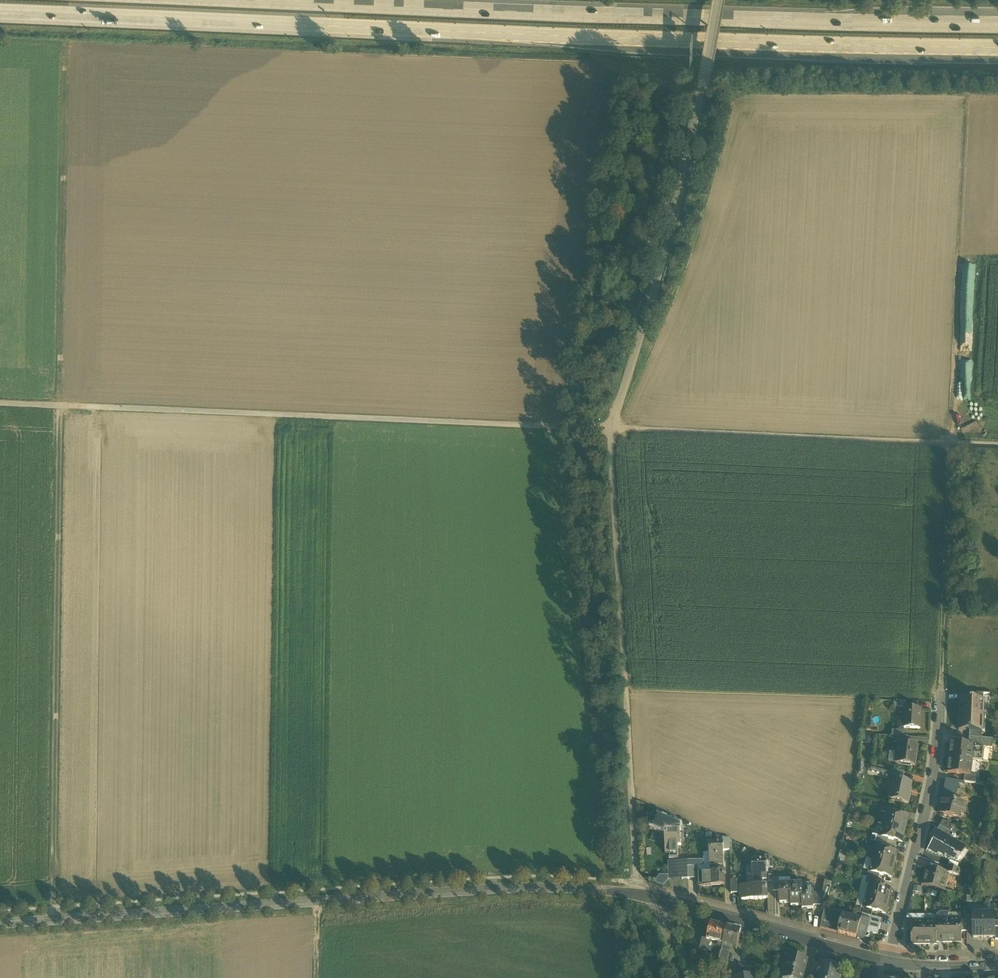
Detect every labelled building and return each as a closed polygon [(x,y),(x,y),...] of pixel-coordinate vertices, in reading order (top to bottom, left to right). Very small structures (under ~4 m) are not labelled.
[(972,699),(961,699),(960,715),(980,715),(981,700),(981,699),(972,699)] [(921,710),(903,709),(903,718),(904,718),(904,729),(920,730),(921,710)] [(980,715),(960,715),(960,731),(970,731),(980,731),(980,715)] [(907,737),(895,736),(895,743),(900,744),(906,745),(907,737)] [(982,738),(970,737),(969,745),(974,745),(974,746),(981,747),(982,738)] [(983,738),(982,738),(981,747),(993,748),(994,740),(983,738)] [(969,745),(952,743),(948,774),(965,776),(970,776),(972,761),(974,747),(974,746),(974,745),(969,745)] [(906,745),(900,744),(897,764),(915,766),(918,746),(906,745)] [(983,749),(976,748),(976,747),(974,747),(972,761),(982,762),(983,749)] [(904,773),(892,770),(890,776),(903,779),(904,773)] [(977,776),(970,776),(965,776),(964,782),(976,784),(977,776)] [(912,783),(893,779),(891,790),(894,791),(892,801),(908,805),(910,794),(909,794),(912,783)] [(946,779),(942,799),(954,802),(959,782),(946,779)] [(954,802),(942,799),(942,800),(944,801),(942,807),(940,806),(939,814),(963,819),(966,804),(954,802)] [(895,809),(883,806),(881,812),(886,813),(887,813),(893,815),(895,809)] [(893,815),(887,813),(886,813),(884,825),(905,830),(908,818),(893,815)] [(672,826),(672,823),(661,817),(656,827),(665,831),(666,853),(669,853),(669,858),(678,857),(678,845),(681,845),(680,826),(672,826)] [(954,827),(943,821),(940,826),(950,832),(954,827)] [(905,830),(884,825),(881,837),(888,839),(902,842),(905,830)] [(950,832),(940,826),(937,831),(953,840),(956,835),(950,832)] [(937,831),(936,830),(931,839),(935,841),(934,845),(932,845),(929,853),(954,862),(957,855),(958,854),(960,856),(964,847),(953,840),(937,831)] [(888,839),(881,837),(877,836),(875,842),(887,845),(888,839)] [(887,845),(875,842),(874,848),(876,849),(876,848),(886,850),(887,845)] [(723,843),(709,843),(710,866),(724,866),(723,851),(723,843)] [(886,850),(876,848),(876,849),(874,848),(872,847),(869,849),(866,858),(873,860),(894,865),(897,853),(886,850)] [(894,865),(873,860),(870,872),(880,875),(891,877),(894,865)] [(766,862),(752,862),(753,880),(760,879),(767,879),(766,869),(766,862)] [(688,867),(687,863),(670,863),(670,879),(688,879),(688,867)] [(698,873),(698,866),(688,867),(688,879),(698,878),(698,873)] [(724,866),(710,866),(710,873),(698,873),(698,878),(698,886),(725,885),(724,866)] [(961,871),(948,866),(946,871),(950,872),(950,873),(960,876),(961,871)] [(946,872),(926,867),(922,884),(945,890),(950,873),(950,872),(946,871),(946,872)] [(880,875),(870,872),(868,871),(867,877),(878,880),(880,875)] [(657,880),(663,885),(668,878),(662,874),(657,880)] [(878,880),(867,877),(865,884),(870,885),(870,884),(877,886),(878,880)] [(760,879),(753,880),(753,886),(741,886),(741,900),(767,899),(767,885),(760,885),(760,879)] [(877,886),(870,884),(870,885),(867,896),(888,902),(891,890),(877,886)] [(790,885),(778,885),(779,889),(779,903),(791,903),(790,888),(790,885)] [(831,886),(824,886),(823,893),(819,906),(826,905),(831,886)] [(801,888),(790,888),(791,903),(791,906),(802,906),(801,891),(801,888)] [(813,891),(801,891),(802,906),(802,909),(813,909),(813,906),(813,893),(813,891)] [(823,893),(813,893),(813,906),(819,906),(823,893)] [(888,902),(867,896),(864,908),(873,911),(885,914),(888,902)] [(873,911),(864,908),(861,907),(860,913),(871,916),(873,911)] [(844,913),(825,908),(822,918),(841,923),(843,915),(844,916),(844,913)] [(973,939),(984,939),(983,914),(972,915),(973,917),(973,932),(973,939)] [(984,939),(995,939),(994,922),(994,914),(983,914),(984,939)] [(844,916),(843,915),(841,923),(838,933),(856,937),(860,920),(844,916)] [(882,919),(871,916),(868,932),(879,935),(882,919)] [(949,920),(936,920),(936,922),(936,942),(948,942),(949,920)] [(961,920),(949,920),(948,942),(961,942),(961,931),(961,920)] [(924,922),(912,922),(911,931),(912,944),(924,944),(924,922)] [(936,922),(924,922),(924,944),(936,944),(936,942),(936,922)] [(728,928),(711,924),(706,941),(718,944),(723,945),(728,928)] [(722,950),(721,955),(728,957),(730,950),(728,950),(728,947),(736,949),(741,932),(728,928),(723,945),(722,950)] [(728,957),(721,955),(719,963),(723,964),(723,966),(725,966),(728,957)] [(789,955),(784,976),(790,977),(802,977),(807,959),(789,955)] [(822,966),(814,964),(811,975),(818,977),(820,969),(821,969),(822,966)] [(827,965),(825,970),(821,969),(820,969),(818,977),(839,977),(838,977),(841,968),(827,965)]
